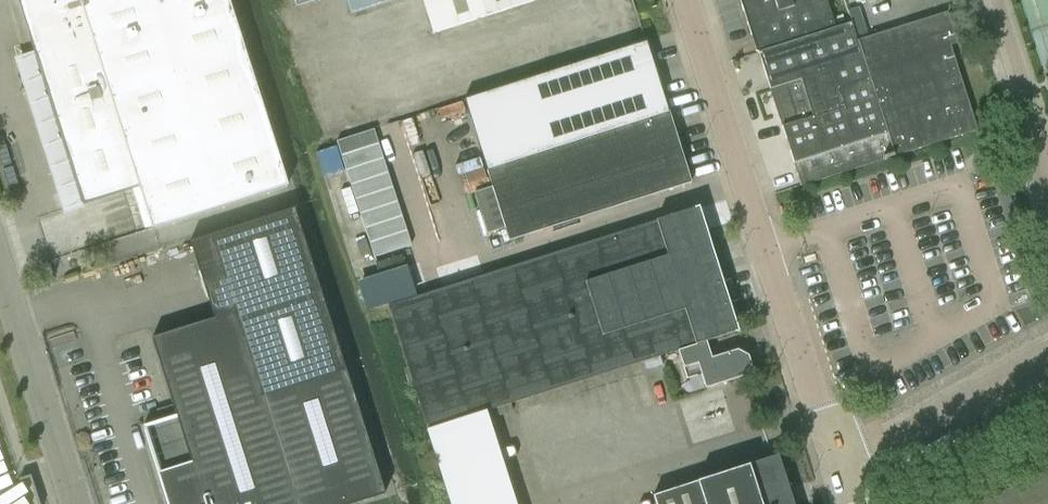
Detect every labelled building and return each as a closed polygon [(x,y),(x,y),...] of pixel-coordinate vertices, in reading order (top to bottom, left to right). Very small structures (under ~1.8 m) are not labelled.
[(151,229),(286,186),(227,0),(16,0),(81,204),(135,187),(151,229)] [(350,12),(388,0),(346,0),(350,12)] [(459,23),(533,0),(422,0),(432,32),(459,23)] [(757,52),(759,51),(834,26),(826,0),(740,0),(757,52)] [(1043,76),(1047,75),(1047,0),(1025,0),(1043,76)] [(946,11),(856,40),(894,156),(976,130),(948,44),(955,42),(946,11)] [(834,26),(759,51),(800,185),(894,156),(856,40),(850,22),(835,27),(834,26)] [(461,100),(484,170),(667,112),(644,41),(461,100)] [(667,112),(484,170),(490,187),(471,193),(484,235),(504,229),(507,240),(689,182),(669,121),(667,112)] [(373,129),(336,141),(373,257),(410,245),(373,129)] [(413,295),(388,303),(386,304),(424,428),(676,350),(705,341),(737,331),(697,207),(413,295)] [(142,426),(167,503),(350,503),(384,493),(344,368),(293,208),(189,241),(189,242),(209,236),(240,332),(159,358),(153,337),(151,338),(175,415),(142,426)] [(1015,213),(1006,216),(1011,232),(1020,229),(1015,213)] [(400,254),(374,263),(378,273),(404,265),(400,254)] [(710,357),(705,341),(676,350),(685,379),(699,374),(704,388),(744,375),(748,367),(744,354),(736,349),(710,357)] [(485,413),(426,431),(450,503),(514,503),(485,413)] [(776,455),(651,495),(654,503),(792,503),(776,455)]
